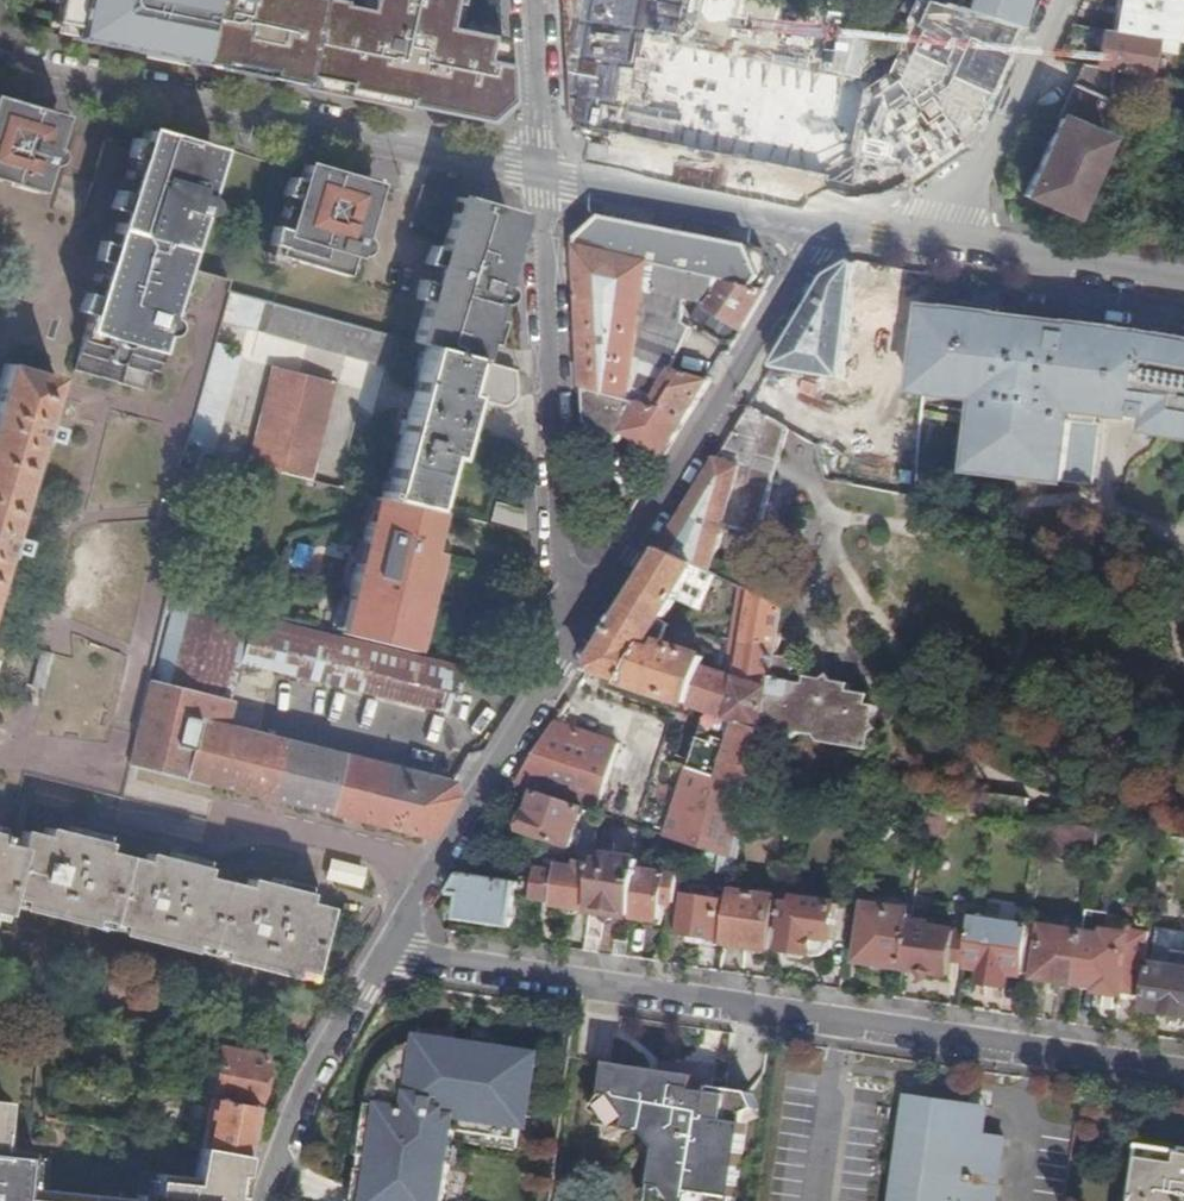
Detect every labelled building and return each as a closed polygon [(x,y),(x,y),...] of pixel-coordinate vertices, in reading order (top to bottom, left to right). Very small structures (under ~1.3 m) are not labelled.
[(70,38),(196,63),(209,0),(55,0),(51,21),(72,25),(70,38)] [(710,23),(730,29),(723,50),(789,72),(794,56),(817,63),(828,30),(735,0),(718,0),(710,23)] [(948,7),(979,16),(1006,24),(1018,28),(1030,0),(950,0),(948,7)] [(1109,31),(1174,42),(1182,0),(1115,0),(1109,31)] [(1109,31),(1101,29),(1094,66),(1110,69),(1145,75),(1151,48),(1173,51),(1175,42),(1174,42),(1109,31)] [(915,55),(905,90),(985,113),(995,78),(915,55)] [(1094,66),(1080,63),(1070,87),(1107,102),(1110,69),(1094,66)] [(1070,87),(1022,195),(1069,216),(1104,140),(1107,102),(1070,87)] [(11,182),(12,183),(16,171),(24,173),(21,182),(21,184),(22,188),(25,190),(27,192),(35,194),(43,165),(47,165),(50,164),(52,163),(55,161),(56,158),(56,155),(55,151),(53,148),(49,146),(54,127),(57,117),(0,101),(0,179),(11,182)] [(809,113),(801,143),(900,169),(908,139),(809,113)] [(123,192),(122,192),(97,278),(115,284),(111,299),(109,298),(106,297),(102,297),(99,299),(95,300),(92,302),(89,306),(88,310),(85,318),(70,369),(139,390),(156,332),(158,333),(161,333),(163,333),(166,332),(168,330),(169,327),(170,324),(170,322),(168,320),(167,317),(165,316),(161,314),(164,306),(158,305),(161,296),(166,298),(177,263),(193,267),(202,236),(186,232),(192,213),(194,213),(197,213),(200,211),(203,209),(204,207),(205,205),(205,201),(204,199),(203,197),(200,195),(197,194),(210,148),(141,128),(135,147),(128,174),(133,176),(129,194),(123,192)] [(359,239),(358,236),(354,234),(350,233),(353,220),(358,222),(368,183),(299,164),(275,256),(344,275),(350,253),(353,253),(356,252),(358,250),(360,247),(361,245),(361,241),(359,239)] [(429,227),(443,230),(413,341),(426,345),(472,357),(476,338),(481,340),(491,301),(496,301),(498,299),(500,297),(502,295),(502,292),(502,289),(501,286),(499,284),(496,282),(511,229),(497,207),(452,195),(451,198),(442,196),(443,192),(422,187),(412,221),(418,228),(423,229),(429,227)] [(579,251),(756,288),(762,276),(747,247),(603,218),(578,238),(579,251)] [(756,288),(579,251),(587,389),(690,416),(712,381),(683,375),(671,369),(635,359),(639,331),(673,342),(682,323),(674,317),(643,303),(648,267),(652,268),(651,274),(658,275),(655,292),(685,299),(700,302),(691,320),(718,337),(729,319),(744,329),(768,290),(756,288)] [(831,275),(773,367),(778,371),(784,373),(791,369),(809,372),(811,375),(814,377),(819,378),(822,378),(819,400),(841,404),(856,295),(894,301),(899,271),(857,261),(831,275)] [(635,359),(671,369),(691,328),(684,322),(685,299),(655,292),(658,275),(651,274),(652,268),(648,267),(643,303),(674,317),(682,323),(673,342),(639,331),(635,359)] [(998,291),(975,286),(972,301),(995,305),(998,291)] [(218,320),(383,364),(391,336),(226,291),(218,320)] [(1165,338),(1164,341),(1144,337),(1145,333),(1108,329),(1074,325),(1073,326),(1028,321),(999,317),(1000,307),(927,295),(916,392),(979,400),(971,471),(1083,484),(1091,413),(1108,415),(1151,420),(1149,431),(1161,433),(1183,437),(1183,341),(1165,338)] [(729,319),(718,337),(733,347),(744,329),(729,319)] [(187,435),(203,439),(200,453),(212,457),(239,357),(225,353),(227,347),(211,343),(187,435)] [(386,491),(379,490),(377,496),(432,509),(446,456),(453,458),(470,398),(498,406),(501,406),(504,406),(506,406),(509,404),(511,403),(514,400),(515,397),(515,393),(514,369),(476,358),(472,357),(426,345),(405,420),(401,418),(398,432),(402,433),(386,491)] [(3,364),(0,376),(0,558),(1,553),(10,556),(14,540),(6,537),(34,442),(43,444),(48,427),(39,425),(53,378),(3,364)] [(360,388),(273,366),(249,466),(354,491),(361,460),(345,451),(360,388)] [(627,434),(666,456),(690,416),(587,389),(588,424),(622,443),(627,434)] [(721,452),(661,548),(663,550),(696,565),(713,573),(726,524),(760,533),(775,476),(753,470),(755,462),(757,455),(779,461),(789,429),(750,404),(721,452)] [(377,496),(373,496),(339,632),(411,650),(435,553),(426,550),(437,511),(432,509),(377,496)] [(522,528),(521,510),(493,502),(488,519),(522,528)] [(673,762),(673,764),(688,769),(751,789),(751,788),(756,789),(765,738),(777,656),(785,606),(754,592),(748,630),(738,678),(704,666),(647,646),(663,619),(677,597),(696,565),(663,550),(588,671),(708,712),(692,757),(680,753),(677,763),(673,762)] [(696,565),(677,597),(748,630),(754,592),(713,573),(696,565)] [(125,763),(236,792),(426,839),(452,797),(448,783),(222,726),(238,662),(448,713),(461,663),(411,650),(339,632),(196,597),(171,571),(146,672),(125,763)] [(672,625),(663,619),(647,646),(704,666),(707,657),(666,642),(672,625)] [(798,659),(777,656),(765,738),(792,743),(803,736),(818,739),(823,747),(872,755),(874,739),(884,734),(877,728),(881,706),(870,704),(871,699),(852,696),(854,689),(836,686),(832,679),(826,683),(809,681),(808,688),(794,686),(798,659)] [(618,744),(556,722),(517,784),(537,791),(584,806),(597,811),(618,744)] [(751,789),(688,769),(666,834),(688,841),(739,859),(751,789)] [(530,811),(539,814),(534,833),(573,847),(579,826),(578,826),(584,806),(537,791),(530,811)] [(1031,799),(974,793),(972,816),(990,815),(1028,820),(1031,799)] [(539,814),(530,811),(524,829),(534,833),(539,814)] [(1102,828),(1049,822),(1045,844),(1057,846),(1058,849),(1060,853),(1062,855),(1064,856),(1067,857),(1071,857),(1074,856),(1076,854),(1078,852),(1079,850),(1098,852),(1102,828)] [(1112,829),(1102,828),(1098,852),(1109,854),(1112,829)] [(598,866),(599,866),(592,907),(634,914),(641,869),(643,859),(613,855),(615,841),(602,839),(598,866)] [(0,917),(306,980),(321,908),(300,903),(301,894),(243,883),(241,891),(199,882),(201,874),(142,861),(140,870),(98,861),(100,853),(40,840),(38,849),(16,844),(12,861),(0,858),(0,918),(0,917)] [(359,889),(365,869),(329,859),(323,879),(359,889)] [(558,870),(538,867),(537,871),(534,893),(554,896),(553,902),(592,907),(599,866),(598,866),(581,860),(580,867),(559,864),(558,870)] [(537,871),(522,869),(521,880),(518,898),(533,900),(534,893),(537,871)] [(682,875),(641,869),(634,914),(645,916),(647,920),(648,922),(650,924),(653,924),(655,925),(657,924),(660,923),(661,921),(663,918),(665,901),(678,902),(682,875)] [(518,898),(521,880),(462,872),(451,891),(452,894),(461,896),(457,918),(514,928),(518,898)] [(777,897),(734,890),(726,941),(769,948),(777,897)] [(680,934),(719,941),(725,897),(688,891),(680,934)] [(804,957),(809,953),(816,954),(818,939),(834,941),(834,940),(840,904),(800,897),(799,903),(789,901),(785,926),(788,926),(783,950),(790,951),(793,955),(804,957)] [(875,961),(876,958),(906,963),(912,922),(913,914),(870,908),(864,949),(863,957),(863,959),(864,960),(865,962),(867,963),(869,963),(872,963),(874,962),(875,961)] [(974,917),(972,932),(968,957),(967,962),(966,965),(985,967),(1005,971),(1025,974),(1032,925),(1034,914),(1015,910),(1013,923),(974,917)] [(972,932),(912,922),(906,963),(905,967),(951,975),(954,961),(955,955),(968,957),(972,932)] [(1085,934),(1032,925),(1025,974),(1056,979),(1078,982),(1085,934)] [(1109,937),(1085,934),(1078,982),(1100,985),(1099,990),(1140,996),(1150,931),(1115,925),(1113,933),(1110,933),(1109,937)] [(1154,963),(1183,968),(1183,933),(1159,929),(1154,963)] [(834,941),(818,939),(816,954),(822,955),(824,955),(828,954),(830,952),(832,950),(834,947),(835,943),(834,941)] [(1154,963),(1147,1010),(1183,1015),(1183,968),(1154,963)] [(1005,971),(985,967),(983,981),(1003,984),(1005,971)] [(1078,982),(1056,979),(1056,983),(1077,987),(1078,982)] [(1100,985),(1078,982),(1077,987),(1099,990),(1100,985)] [(540,1052),(493,1045),(493,1046),(474,1044),(474,1042),(419,1034),(416,1055),(408,1054),(405,1070),(394,1069),(390,1095),(371,1092),(361,1167),(360,1167),(354,1200),(445,1200),(456,1127),(519,1136),(525,1093),(534,1095),(540,1052)] [(263,1055),(220,1047),(210,1098),(253,1106),(263,1055)] [(745,1151),(751,1112),(760,1110),(752,1092),(715,1086),(716,1079),(611,1062),(606,1093),(595,1108),(603,1114),(602,1123),(649,1131),(660,1147),(652,1200),(737,1200),(745,1151)] [(892,1200),(994,1200),(1002,1138),(963,1131),(966,1104),(907,1095),(898,1156),(892,1200)] [(210,1098),(207,1097),(198,1145),(244,1154),(253,1106),(210,1098)] [(236,1192),(244,1154),(198,1145),(197,1145),(191,1177),(153,1173),(150,1196),(133,1194),(133,1199),(21,1188),(24,1153),(0,1150),(0,1200),(235,1200),(236,1192)] [(1183,1151),(1140,1145),(1133,1196),(1135,1196),(1135,1200),(1138,1200),(1183,1200),(1183,1149),(1183,1151)]
